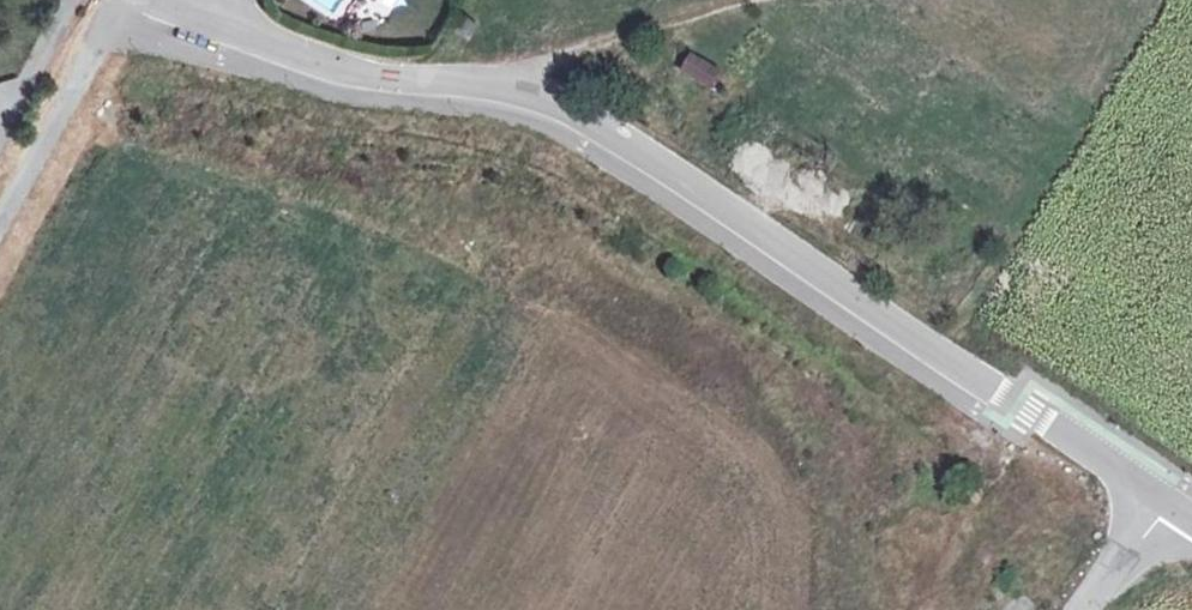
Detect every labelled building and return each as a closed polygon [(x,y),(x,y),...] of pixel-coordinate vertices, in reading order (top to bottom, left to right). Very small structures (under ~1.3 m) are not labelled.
[(695,55),(683,76),(715,94),(727,73),(695,55)]
